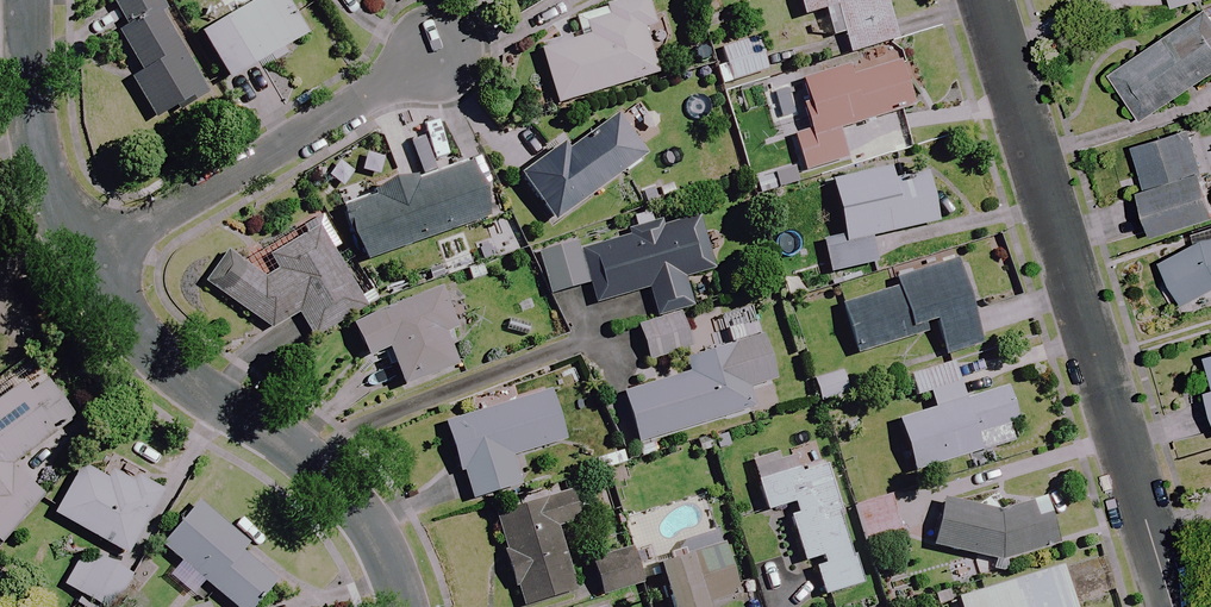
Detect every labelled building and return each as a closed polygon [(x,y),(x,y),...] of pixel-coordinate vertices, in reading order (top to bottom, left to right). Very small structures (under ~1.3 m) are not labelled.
[(153,122),(176,110),(179,114),(209,98),(157,0),(109,0),(124,29),(117,33),(138,74),(129,79),(153,122)] [(282,0),(259,0),(198,35),(225,83),(304,38),(282,0)] [(573,18),(580,39),(539,51),(554,105),(654,76),(640,28),(651,24),(644,0),(635,0),(573,18)] [(882,0),(795,0),(800,18),(821,12),(829,39),(841,36),(847,55),(894,41),(882,0)] [(1171,10),(1203,0),(1168,0),(1171,10)] [(1203,11),(1108,74),(1140,122),(1210,75),(1210,22),(1203,11)] [(766,72),(755,38),(718,50),(723,64),(713,67),(719,87),(766,72)] [(910,108),(896,61),(848,76),(845,67),(798,81),(806,106),(801,108),(808,132),(791,137),(802,173),(845,160),(836,131),(910,108)] [(643,158),(613,116),(565,150),(561,145),(517,177),(550,224),(643,158)] [(1188,131),(1128,148),(1140,192),(1153,236),(1210,219),(1210,213),(1188,131)] [(487,219),(467,165),(414,185),(412,180),(373,195),(375,199),(341,212),(360,266),(487,219)] [(890,180),(887,169),(828,182),(840,238),(821,242),(828,274),(874,264),(868,238),(933,224),(922,173),(890,180)] [(585,284),(592,307),(645,290),(653,317),(654,320),(678,313),(677,309),(690,305),(682,281),(710,272),(693,216),(575,253),(572,242),(533,254),(547,296),(585,284)] [(362,306),(319,229),(244,270),(226,259),(203,293),(265,333),(296,316),(307,336),(362,306)] [(1162,256),(1177,303),(1210,292),(1210,241),(1162,256)] [(978,346),(952,262),(892,281),(894,289),(839,306),(854,356),(935,331),(943,357),(978,346)] [(452,328),(436,290),(350,325),(364,359),(384,351),(400,388),(453,366),(440,333),(452,328)] [(654,320),(648,322),(650,327),(635,332),(646,369),(691,355),(678,313),(654,320)] [(772,381),(759,339),(680,363),(684,374),(620,393),(635,445),(752,410),(746,389),(772,381)] [(962,401),(949,363),(907,376),(913,398),(926,394),(932,409),(895,421),(912,474),(977,453),(972,437),(1013,425),(1001,389),(962,401)] [(847,393),(840,372),(811,381),(817,403),(847,393)] [(45,380),(28,393),(20,382),(0,398),(0,547),(44,498),(10,468),(75,418),(45,380)] [(561,441),(547,392),(442,423),(457,474),(461,472),(469,501),(517,487),(508,457),(561,441)] [(801,564),(809,562),(818,559),(820,567),(812,569),(820,597),(859,585),(821,461),(753,482),(763,513),(791,505),(794,514),(786,516),(801,564)] [(52,515),(90,537),(61,586),(98,606),(113,606),(176,501),(116,466),(89,477),(82,488),(72,481),(52,515)] [(534,505),(492,517),(519,606),(523,606),(571,592),(552,529),(578,521),(570,494),(540,503),(543,512),(537,514),(534,505)] [(1042,497),(995,509),(945,495),(932,547),(989,562),(988,565),(1005,570),(1008,560),(1055,549),(1042,497)] [(898,532),(887,496),(852,507),(863,543),(898,532)] [(195,503),(159,546),(231,606),(253,606),(274,582),(239,553),(245,546),(195,503)] [(720,546),(654,567),(667,606),(706,606),(705,604),(735,595),(720,546)] [(590,564),(599,597),(642,585),(633,552),(590,564)] [(1058,567),(954,599),(956,606),(1070,606),(1058,567)]
